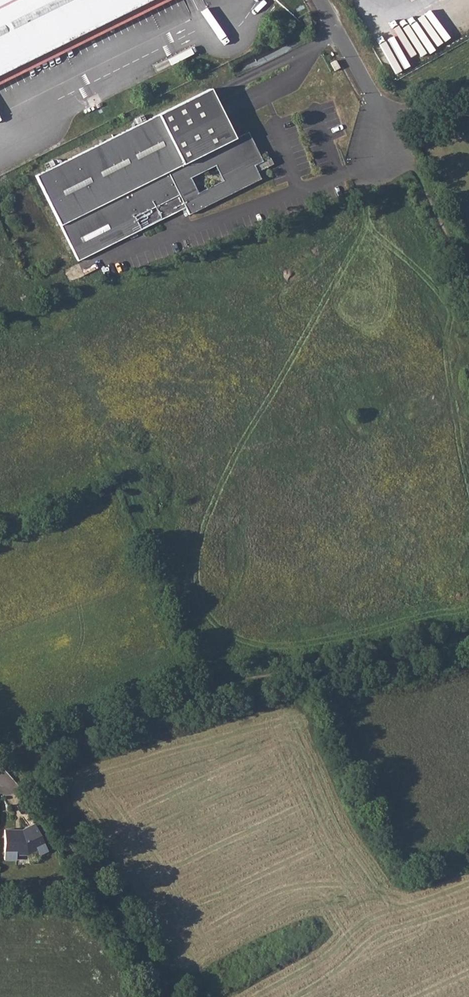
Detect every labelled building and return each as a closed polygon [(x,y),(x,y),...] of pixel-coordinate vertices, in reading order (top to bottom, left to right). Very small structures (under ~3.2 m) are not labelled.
[(147,0),(0,0),(0,72),(147,0)] [(207,89),(32,175),(74,260),(181,208),(185,216),(258,180),(251,166),(260,162),(245,132),(232,139),(207,89)] [(414,124),(408,128),(413,137),(419,134),(414,124)] [(13,792),(14,772),(0,771),(0,791),(13,792)] [(16,855),(28,855),(37,851),(39,855),(47,851),(35,824),(22,830),(22,832),(15,832),(15,830),(3,831),(4,860),(16,860),(16,855)]
